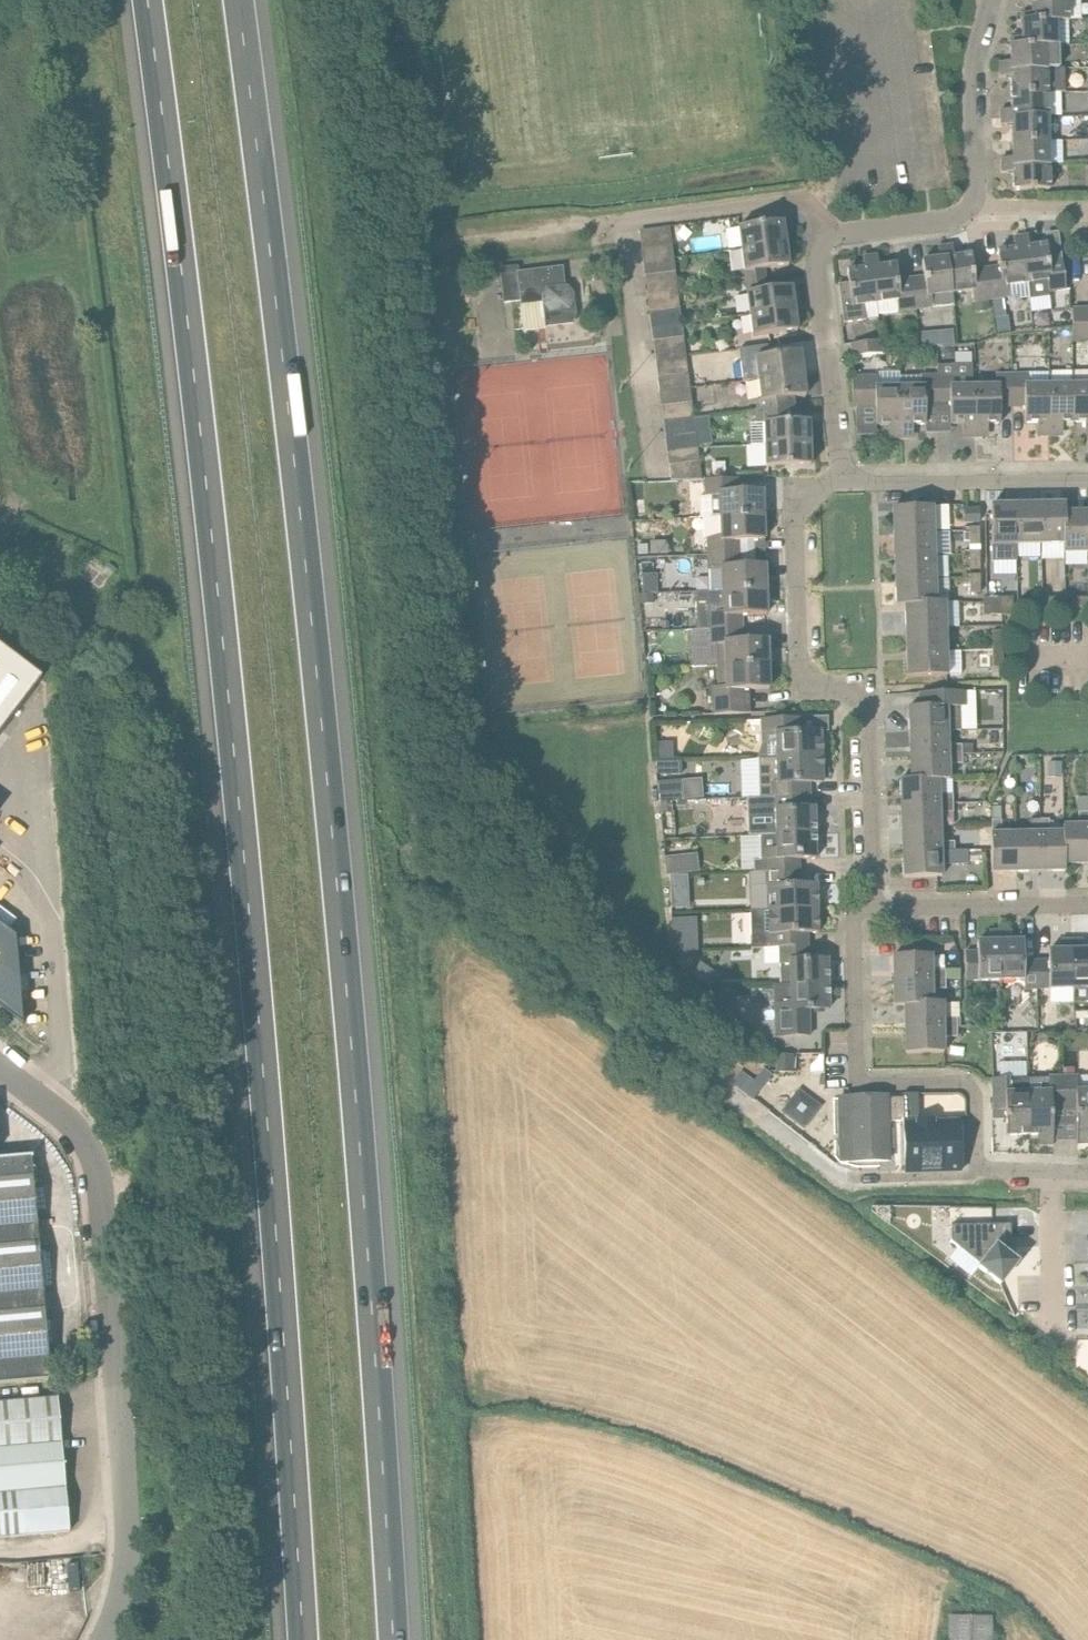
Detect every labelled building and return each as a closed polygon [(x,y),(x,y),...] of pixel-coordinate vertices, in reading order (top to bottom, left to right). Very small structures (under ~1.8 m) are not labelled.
[(1070,20),(1069,0),(1032,0),(1032,13),(1021,14),(1021,21),(1070,20)] [(1070,20),(1021,21),(1022,38),(1010,38),(1010,46),(1059,45),(1058,21),(1070,21),(1070,20)] [(1059,69),(1059,45),(1010,46),(1010,62),(1000,62),(1000,70),(1048,69),(1059,69)] [(1048,69),(1000,70),(1000,77),(1011,77),(1011,94),(1048,93),(1048,69)] [(1048,93),(1011,94),(1012,110),(1001,110),(1001,118),(1049,117),(1048,93)] [(1012,142),(1049,141),(1049,117),(1001,118),(1001,125),(1012,125),(1012,142)] [(1002,158),(1002,166),(1049,165),(1049,141),(1012,142),(1013,158),(1002,158)] [(1014,173),(1014,191),(1050,190),(1049,165),(1002,166),(1002,173),(1014,173)] [(741,248),(785,242),(783,222),(739,228),(741,248)] [(1066,290),(1062,259),(1049,261),(1047,245),(1029,247),(1028,236),(1020,237),(1026,284),(1027,284),(1029,299),(1049,297),(1049,292),(1066,290)] [(987,267),(992,300),(1008,298),(1006,286),(1026,284),(1020,237),(1013,238),(1015,248),(997,251),(999,265),(987,267)] [(744,266),(746,281),(765,278),(764,269),(789,266),(785,242),(741,248),(742,252),(737,253),(739,267),(744,266)] [(643,262),(673,258),(672,245),(641,249),(643,262)] [(988,300),(992,300),(987,267),(973,269),(971,255),(954,257),(953,246),(946,247),(952,294),(972,291),(973,302),(974,302),(988,300)] [(911,277),(916,310),(933,308),(931,297),(952,294),(946,247),(938,248),(939,259),(922,261),(924,275),(911,277)] [(878,315),(898,312),(916,310),(911,277),(898,279),(896,265),(879,267),(877,256),(870,257),(878,315)] [(877,315),(878,315),(870,257),(863,257),(864,269),(847,271),(849,283),(839,284),(844,323),(866,320),(864,305),(876,303),(877,315)] [(673,258),(643,262),(645,276),(675,272),(673,258)] [(572,324),(576,315),(573,293),(567,286),(565,286),(563,267),(518,272),(517,266),(499,268),(504,303),(520,300),(521,306),(542,304),(544,319),(550,327),(572,324)] [(750,313),(750,314),(794,308),(791,287),(766,290),(765,278),(746,281),(748,298),(743,299),(745,313),(750,313)] [(1003,299),(992,300),(994,317),(1005,315),(1003,299)] [(988,300),(974,302),(976,313),(989,311),(988,300)] [(797,331),(794,308),(750,314),(753,337),(797,331)] [(1073,341),(1087,341),(1086,309),(1072,309),(1073,341)] [(681,310),(649,314),(651,328),(682,323),(681,310)] [(682,323),(651,328),(653,341),(684,337),(682,323)] [(935,346),(934,331),(920,333),(921,347),(935,346)] [(850,344),(852,358),(884,353),(882,340),(850,344)] [(743,381),(757,379),(803,373),(800,352),(740,360),(743,381)] [(1058,423),(1075,423),(1074,371),(1049,371),(1049,373),(1049,383),(1050,383),(1051,436),(1058,436),(1058,423)] [(1074,371),(1075,423),(1085,423),(1085,432),(1087,432),(1087,371),(1074,371)] [(793,398),(806,396),(803,373),(757,379),(757,380),(758,380),(761,401),(756,401),(757,411),(795,408),(793,398)] [(1013,407),(1012,373),(996,374),(996,384),(975,385),(976,438),(983,438),(983,424),(1000,424),(1000,407),(1013,407)] [(1049,373),(1012,373),(1013,407),(1025,407),(1025,424),(1037,424),(1037,433),(1049,433),(1049,436),(1051,436),(1050,383),(1049,383),(1049,373)] [(900,376),(900,388),(901,439),(909,439),(909,425),(926,425),(925,409),(938,408),(938,375),(900,376)] [(954,375),(938,375),(938,408),(950,408),(950,425),(962,425),(963,434),(974,433),(974,438),(976,438),(975,385),(954,385),(954,375)] [(690,388),(688,376),(658,379),(659,393),(690,388)] [(900,388),(879,389),(879,378),(852,378),(853,409),(876,409),(876,426),(888,426),(888,435),(900,435),(900,439),(901,439),(900,388)] [(661,406),(692,403),(690,388),(659,393),(661,406)] [(758,424),(764,424),(765,444),(810,442),(809,421),(795,422),(795,410),(795,408),(757,411),(758,424)] [(665,439),(667,452),(698,448),(696,435),(665,439)] [(811,466),(810,442),(765,444),(766,467),(811,466)] [(669,465),(699,461),(698,448),(667,452),(669,465)] [(702,479),(699,461),(669,465),(671,480),(702,479)] [(718,495),(719,516),(763,515),(762,500),(763,500),(763,491),(738,491),(737,477),(704,479),(704,496),(718,495)] [(1017,545),(1041,545),(1041,504),(1017,505),(1017,545)] [(1063,544),(1063,553),(1065,553),(1064,504),(1041,504),(1041,545),(1063,544)] [(1065,553),(1087,553),(1087,513),(1066,513),(1066,504),(1064,504),(1065,553)] [(992,505),(992,545),(1017,545),(1017,505),(992,505)] [(894,533),(935,532),(934,507),(893,508),(894,533)] [(964,511),(964,523),(979,523),(979,510),(964,511)] [(763,540),(763,515),(719,516),(719,537),(706,538),(707,554),(764,552),(763,540)] [(970,545),(979,545),(979,527),(969,527),(970,545)] [(895,557),(936,556),(935,532),(894,533),(895,557)] [(637,545),(637,555),(648,555),(648,544),(637,545)] [(970,568),(980,568),(980,550),(970,550),(970,568)] [(721,570),(721,591),(765,590),(765,575),(766,575),(765,565),(764,565),(764,552),(707,554),(707,571),(721,570)] [(936,556),(895,557),(895,581),(937,580),(936,556)] [(689,579),(689,560),(674,559),(673,578),(689,579)] [(657,574),(642,574),(642,593),(657,593),(657,574)] [(970,592),(980,592),(980,574),(970,574),(970,592)] [(945,603),(945,601),(937,601),(937,580),(895,581),(896,605),(945,603)] [(709,612),(709,628),(744,627),(743,615),(766,615),(765,590),(721,591),(711,591),(711,612),(709,612)] [(641,593),(641,604),(653,604),(653,593),(641,593)] [(1013,614),(1013,596),(998,597),(998,615),(1013,614)] [(998,615),(998,597),(983,597),(983,615),(998,615)] [(1060,608),(1060,597),(1042,598),(1042,609),(1060,608)] [(1072,597),(1072,608),(1087,608),(1087,597),(1072,597)] [(1042,598),(1023,598),(1024,609),(1042,609),(1042,598)] [(906,629),(946,627),(945,603),(896,605),(896,606),(905,606),(906,629)] [(768,649),(768,639),(744,640),(744,627),(709,628),(710,645),(716,645),(716,665),(768,663),(767,649),(768,649)] [(946,627),(906,629),(907,652),(946,651),(946,627)] [(992,650),(1003,650),(1002,631),(992,632),(992,650)] [(993,668),(1003,668),(1003,650),(992,650),(993,668)] [(907,652),(908,678),(947,676),(947,675),(961,675),(960,652),(947,652),(946,651),(907,652)] [(658,656),(649,657),(650,667),(659,667),(658,656)] [(712,687),(712,714),(744,714),(743,690),(768,690),(768,663),(716,665),(717,687),(712,687)] [(909,733),(947,731),(946,717),(960,716),(960,706),(946,707),(946,706),(908,707),(909,733)] [(794,719),(761,720),(762,744),(761,744),(756,759),(757,759),(823,758),(822,732),(794,733),(794,719)] [(909,733),(910,757),(961,754),(961,745),(947,745),(947,731),(909,733)] [(656,742),(656,761),(673,761),(673,742),(656,742)] [(972,744),(961,745),(961,754),(972,754),(972,744)] [(949,779),(948,770),(948,764),(962,764),(961,754),(910,757),(911,780),(900,780),(900,781),(949,779)] [(822,770),(823,770),(823,758),(757,759),(756,759),(739,759),(741,798),(759,797),(759,798),(811,796),(810,783),(823,782),(822,770)] [(656,774),(682,774),(682,761),(656,761),(656,774)] [(1047,761),(1048,778),(1061,778),(1061,761),(1047,761)] [(685,779),(686,801),(705,800),(705,779),(685,779)] [(900,781),(901,805),(953,803),(952,794),(939,794),(938,781),(949,780),(949,779),(900,781)] [(682,780),(657,782),(658,800),(684,798),(682,780)] [(760,836),(761,836),(816,834),(815,809),(811,809),(811,796),(759,798),(746,799),(747,836),(760,836)] [(1065,864),(1087,864),(1087,796),(1076,796),(1076,812),(1078,812),(1078,826),(1063,826),(1064,871),(1065,871),(1065,864)] [(661,801),(662,813),(673,812),(672,800),(661,801)] [(901,805),(902,829),(940,828),(939,813),(953,813),(953,803),(901,805)] [(1001,820),(1000,806),(990,807),(991,820),(1001,820)] [(1040,872),(1064,871),(1063,826),(1062,826),(1063,833),(1049,833),(1049,819),(1040,820),(1039,820),(1040,872)] [(991,873),(1016,872),(1015,834),(1001,834),(1001,820),(991,820),(991,834),(990,834),(991,873)] [(1016,872),(1040,872),(1039,820),(1029,820),(1030,833),(1015,834),(1016,872)] [(902,829),(902,853),(954,851),(954,842),(940,842),(940,828),(902,829)] [(800,859),(817,859),(816,834),(761,836),(762,859),(754,859),(755,873),(768,873),(800,872),(800,859)] [(902,853),(903,878),(941,877),(941,866),(968,865),(967,851),(954,851),(902,853)] [(663,858),(665,875),(679,874),(676,857),(663,858)] [(818,909),(818,884),(801,885),(800,872),(768,873),(769,910),(818,909)] [(670,888),(688,888),(688,875),(670,875),(670,888)] [(818,909),(769,910),(750,911),(751,949),(780,948),(790,947),(809,946),(808,934),(819,934),(818,909)] [(966,981),(1003,980),(1002,931),(989,931),(989,942),(977,942),(978,952),(965,952),(966,981)] [(1012,931),(1002,931),(1003,980),(1025,980),(1024,989),(1039,989),(1038,959),(1024,959),(1024,941),(1012,941),(1012,931)] [(680,951),(698,950),(698,937),(679,938),(680,951)] [(1049,951),(1049,958),(1038,959),(1039,989),(1049,989),(1049,990),(1075,989),(1073,940),(1060,940),(1061,950),(1049,951)] [(1073,940),(1075,989),(1075,1001),(1087,1001),(1087,949),(1083,950),(1083,940),(1073,940)] [(790,947),(780,948),(781,965),(781,972),(791,972),(791,985),(829,984),(829,959),(809,959),(809,946),(790,947)] [(893,956),(893,981),(945,980),(945,970),(931,970),(931,955),(893,956)] [(690,975),(700,982),(709,968),(699,961),(690,975)] [(960,989),(960,979),(945,980),(946,989),(960,989)] [(946,989),(945,980),(893,981),(894,1005),(943,1004),(943,1002),(932,1003),(932,990),(946,989)] [(829,984),(791,985),(772,985),(774,1037),(810,1036),(810,1010),(830,1009),(829,984)] [(905,1006),(905,1028),(957,1027),(957,1018),(943,1018),(943,1004),(894,1005),(894,1006),(905,1006)] [(957,1037),(957,1027),(905,1028),(906,1053),(944,1053),(943,1037),(957,1037)] [(776,1056),(776,1073),(794,1073),(794,1056),(776,1056)] [(731,1083),(753,1100),(772,1076),(765,1070),(763,1069),(754,1082),(740,1071),(731,1083)] [(1048,1090),(1028,1091),(1029,1135),(1053,1135),(1052,1110),(1063,1110),(1063,1075),(1048,1076),(1048,1090)] [(1063,1075),(1063,1110),(1076,1110),(1077,1145),(1087,1145),(1087,1089),(1079,1090),(1079,1075),(1074,1075),(1063,1075)] [(1029,1135),(1028,1091),(1027,1077),(992,1078),(993,1112),(1006,1111),(1006,1136),(1029,1135)] [(804,1130),(821,1106),(821,1104),(799,1088),(781,1112),(804,1130)] [(904,1126),(906,1173),(961,1171),(965,1168),(967,1164),(966,1102),(965,1098),(962,1094),(958,1092),(919,1095),(920,1125),(904,1126)] [(848,1093),(837,1093),(837,1158),(885,1161),(886,1096),(887,1093),(848,1093)] [(903,1098),(903,1122),(903,1124),(906,1124),(918,1124),(918,1120),(918,1093),(903,1094),(903,1098)] [(889,1098),(890,1122),(903,1122),(903,1098),(889,1098)] [(48,1379),(50,1378),(31,1157),(0,1160),(0,1383),(48,1379)] [(1010,1228),(950,1227),(951,1243),(980,1267),(977,1269),(997,1287),(1015,1266),(1013,1264),(1013,1250),(1008,1250),(1008,1243),(1010,1243),(1010,1228)] [(58,1398),(0,1403),(0,1537),(70,1531),(58,1398)] [(996,1609),(950,1609),(950,1639),(995,1639),(996,1609)]
